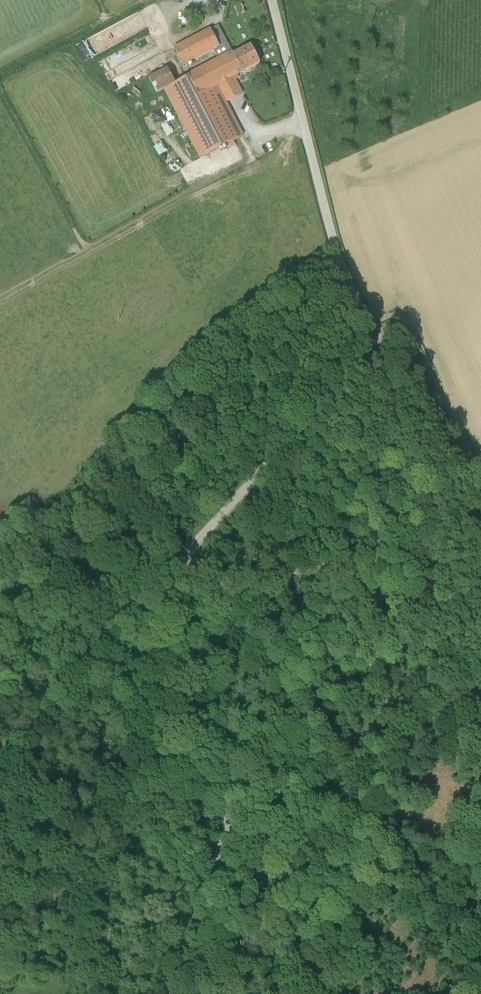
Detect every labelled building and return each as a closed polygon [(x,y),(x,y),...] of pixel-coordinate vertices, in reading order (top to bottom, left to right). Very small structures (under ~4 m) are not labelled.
[(218,60),(232,53),(218,26),(211,30),(174,49),(183,68),(188,66),(190,65),(214,52),(218,60)] [(218,88),(227,103),(244,95),(236,81),(240,79),(238,76),(260,65),(251,47),(234,56),(232,53),(218,60),(188,76),(189,78),(199,96),(218,88)] [(164,91),(176,85),(168,70),(149,80),(156,95),(164,91)] [(176,85),(164,91),(199,159),(225,146),(227,145),(233,141),(244,136),(227,103),(218,88),(199,96),(189,78),(176,85)]
